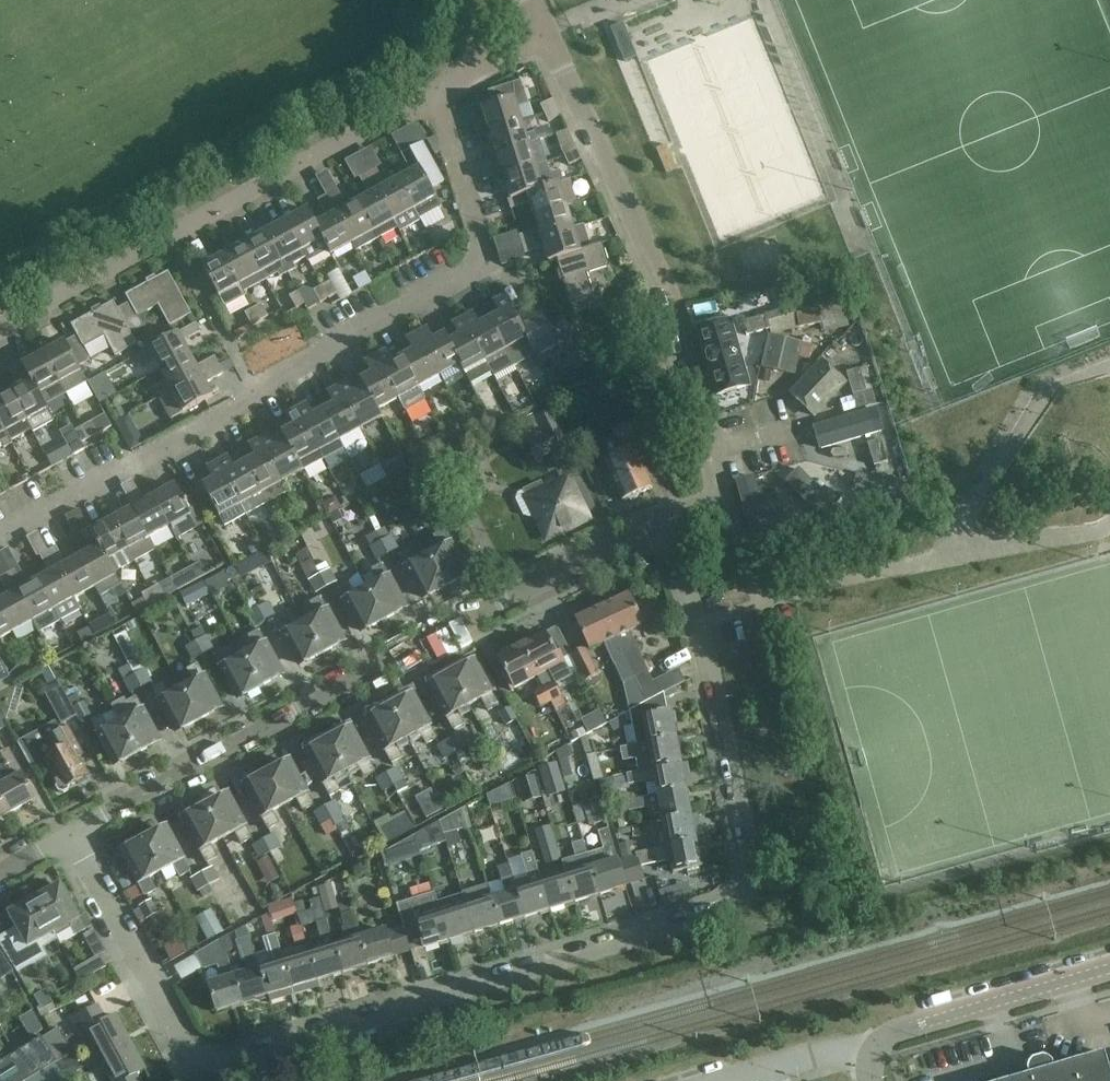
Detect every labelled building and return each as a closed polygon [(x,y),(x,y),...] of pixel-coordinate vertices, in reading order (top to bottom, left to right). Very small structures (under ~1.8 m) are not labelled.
[(624,23),(611,29),(625,63),(638,58),(624,23)] [(489,132),(521,122),(517,108),(528,105),(521,81),(488,92),(492,105),(482,109),(489,132)] [(544,115),(557,109),(553,100),(540,106),(544,115)] [(557,109),(544,115),(548,123),(561,117),(557,109)] [(521,122),(489,132),(496,154),(529,144),(537,142),(534,133),(526,135),(521,122)] [(565,158),(577,152),(573,143),(561,149),(565,158)] [(529,144),(496,154),(503,177),(536,167),(529,144)] [(431,189),(443,182),(423,145),(403,155),(412,173),(398,180),(419,219),(441,207),(431,189)] [(667,146),(657,150),(666,174),(677,170),(667,146)] [(577,152),(565,158),(569,166),(581,160),(577,152)] [(546,164),(536,167),(503,177),(511,200),(527,195),(527,194),(543,189),(542,189),(563,183),(560,173),(550,176),(546,164)] [(377,169),(368,174),(374,186),(384,181),(377,169)] [(493,173),(475,174),(476,188),(494,186),(493,173)] [(367,190),(374,186),(368,174),(360,178),(367,190)] [(398,180),(378,192),(394,221),(400,233),(421,221),(419,219),(398,180)] [(566,207),(577,204),(570,180),(563,183),(542,189),(543,189),(527,194),(527,195),(511,200),(508,201),(510,210),(530,204),(534,217),(566,207)] [(326,196),(333,209),(342,204),(335,191),(326,196)] [(378,192),(357,203),(373,233),(394,221),(378,192)] [(333,209),(326,196),(319,200),(326,213),(333,209)] [(357,203),(336,214),(352,244),(356,251),(377,240),(373,233),(357,203)] [(522,246),(541,240),(574,230),(566,207),(534,217),(538,230),(519,236),(522,246)] [(286,222),(306,258),(308,262),(329,251),(323,240),(315,226),(316,225),(308,210),(286,222)] [(336,214),(316,225),(315,226),(323,240),(329,251),(331,256),(352,244),(336,214)] [(266,233),(288,274),(296,270),(293,265),(306,258),(286,222),(266,233)] [(581,252),(580,251),(591,248),(584,226),(574,230),(541,240),(522,246),(524,254),(544,248),(549,263),(556,260),(581,252)] [(245,244),(265,281),(278,274),(280,278),(288,274),(266,233),(245,244)] [(224,256),(244,293),(265,281),(245,244),(224,256)] [(602,245),(591,248),(580,251),(581,252),(556,260),(570,305),(572,305),(593,298),(594,298),(587,275),(610,268),(602,245)] [(246,296),(244,293),(224,256),(206,265),(222,295),(219,297),(225,308),(246,296)] [(211,283),(203,268),(197,272),(205,287),(211,283)] [(322,287),(329,299),(337,295),(341,301),(353,295),(339,270),(327,277),(330,282),(322,287)] [(118,310),(131,334),(143,327),(138,317),(158,306),(169,327),(191,315),(168,273),(126,295),(130,303),(118,310)] [(797,314),(811,310),(809,300),(801,302),(800,298),(810,296),(808,278),(775,287),(781,310),(784,318),(797,314)] [(329,299),(322,287),(314,291),(320,304),(329,299)] [(296,309),(305,305),(298,292),(290,297),(296,309)] [(490,322),(506,351),(526,340),(528,339),(517,320),(505,298),(494,304),(500,316),(490,322)] [(596,308),(593,298),(572,305),(575,314),(596,308)] [(131,334),(118,310),(114,302),(71,325),(77,336),(65,342),(79,367),(90,360),(83,347),(104,336),(115,357),(137,345),(131,334)] [(253,309),(260,322),(268,317),(262,305),(253,309)] [(538,308),(517,320),(528,339),(526,340),(539,363),(581,340),(570,318),(549,329),(538,308)] [(260,322),(253,309),(245,314),(251,326),(260,322)] [(798,319),(799,328),(822,323),(820,314),(798,319)] [(514,366),(506,351),(490,322),(480,327),(473,315),(463,321),(491,373),(494,378),(514,366)] [(770,329),(767,315),(744,322),(748,336),(770,329)] [(714,400),(751,388),(731,319),(693,330),(714,400)] [(491,373),(463,321),(452,326),(459,338),(449,344),(461,366),(460,366),(464,374),(465,374),(471,385),(491,373)] [(189,339),(201,332),(196,324),(184,331),(189,339)] [(417,336),(440,377),(460,366),(461,366),(449,344),(445,336),(434,342),(427,330),(417,336)] [(161,371),(190,355),(178,334),(136,357),(142,368),(155,361),(161,371)] [(769,335),(761,368),(795,376),(799,359),(802,344),(802,343),(769,335)] [(440,377),(417,336),(407,341),(413,353),(403,359),(419,389),(440,377)] [(44,354),(66,395),(88,383),(79,367),(65,342),(44,354)] [(425,400),(419,389),(403,359),(393,365),(386,352),(376,358),(398,400),(405,411),(425,400)] [(66,395),(44,354),(23,366),(21,363),(27,375),(31,381),(38,395),(40,395),(46,406),(66,395)] [(159,399),(201,375),(190,355),(161,371),(166,381),(153,389),(159,399)] [(207,372),(219,365),(215,358),(203,364),(207,372)] [(398,400),(376,358),(365,364),(372,376),(361,382),(365,390),(363,391),(364,392),(367,390),(378,411),(398,400)] [(821,360),(789,394),(814,418),(846,384),(821,360)] [(27,375),(21,363),(13,367),(19,380),(27,375)] [(219,365),(207,372),(212,381),(224,374),(219,365)] [(846,373),(853,396),(867,392),(860,369),(846,373)] [(201,375),(159,399),(171,420),(213,397),(201,375)] [(10,392),(31,430),(32,433),(54,421),(46,406),(40,395),(38,395),(31,381),(10,392)] [(338,389),(361,430),(382,419),(378,411),(367,390),(364,392),(363,391),(355,395),(349,383),(338,389)] [(361,430),(338,389),(328,394),(335,406),(325,412),(341,441),(361,430)] [(10,441),(31,430),(10,392),(0,398),(0,423),(10,441)] [(345,449),(341,441),(325,412),(314,418),(307,405),(297,411),(324,461),(345,449)] [(117,421),(126,417),(121,409),(113,413),(117,421)] [(552,409),(534,418),(551,454),(559,470),(577,462),(552,409)] [(324,461),(297,411),(286,417),(293,429),(283,435),(287,442),(299,464),(303,472),(324,461)] [(821,450),(882,434),(876,412),(815,428),(821,450)] [(84,427),(91,439),(112,427),(105,415),(84,427)] [(612,431),(622,454),(606,461),(623,502),(652,489),(636,452),(657,443),(646,416),(612,431)] [(121,435),(134,428),(128,417),(115,424),(121,435)] [(2,444),(4,449),(12,444),(10,441),(0,423),(0,445),(2,444)] [(91,439),(84,427),(75,431),(80,440),(68,447),(73,457),(87,449),(83,443),(91,439)] [(260,441),(283,483),(303,472),(299,464),(287,442),(277,448),(270,435),(260,441)] [(882,440),(868,444),(875,466),(889,462),(882,440)] [(283,483),(260,441),(250,447),(256,459),(246,465),(268,504),(288,493),(283,483)] [(268,504),(246,465),(236,470),(229,458),(219,464),(247,515),(268,504)] [(247,515),(219,464),(208,469),(215,482),(204,488),(225,527),(247,515)] [(844,516),(835,506),(842,499),(832,488),(825,496),(799,469),(785,483),(830,529),(844,516)] [(890,483),(857,474),(851,492),(884,502),(890,483)] [(587,519),(577,499),(568,480),(546,490),(542,482),(518,493),(516,500),(523,516),(529,518),(536,515),(547,538),(587,519)] [(153,498),(170,528),(177,540),(205,524),(189,495),(188,496),(182,484),(176,488),(175,486),(153,498)] [(768,543),(789,538),(776,486),(755,491),(768,543)] [(133,509),(149,540),(170,528),(153,498),(133,509)] [(322,504),(328,516),(341,509),(335,498),(322,504)] [(112,520),(135,563),(156,551),(149,540),(133,509),(112,520)] [(339,511),(328,516),(333,526),(334,525),(344,520),(339,511)] [(135,563),(112,520),(92,531),(90,529),(88,530),(99,549),(100,548),(107,561),(108,561),(115,574),(135,563)] [(834,542),(856,534),(852,523),(830,531),(834,542)] [(804,545),(826,538),(822,525),(800,531),(804,545)] [(377,532),(388,555),(399,549),(392,536),(390,537),(385,528),(377,532)] [(79,558),(95,588),(100,596),(121,585),(115,574),(108,561),(107,561),(100,548),(99,549),(88,530),(82,533),(92,552),(79,558)] [(388,555),(377,532),(365,538),(377,561),(388,555)] [(428,556),(446,588),(461,580),(459,577),(467,573),(451,544),(445,532),(434,538),(441,550),(428,556)] [(58,570),(74,599),(95,588),(79,558),(67,565),(57,547),(48,551),(58,570)] [(58,570),(48,551),(40,556),(50,574),(37,581),(58,619),(69,613),(71,616),(80,611),(74,599),(58,570)] [(242,578),(271,563),(265,551),(236,566),(241,575),(242,578)] [(446,588),(428,556),(416,563),(410,551),(400,556),(406,568),(406,569),(421,597),(429,593),(430,596),(446,588)] [(315,594),(326,588),(316,568),(311,560),(301,566),(315,594)] [(327,562),(316,568),(326,588),(337,582),(327,562)] [(200,563),(191,567),(198,580),(207,575),(200,563)] [(227,582),(241,575),(236,566),(222,573),(227,582)] [(360,578),(384,621),(399,613),(398,610),(405,606),(390,577),(389,577),(383,566),(360,578)] [(190,584),(198,580),(191,567),(183,572),(190,584)] [(7,574),(37,631),(39,633),(60,622),(58,619),(37,581),(25,588),(15,570),(7,574)] [(384,621),(360,578),(358,573),(353,575),(362,592),(355,596),(348,584),(338,590),(344,602),(360,631),(367,627),(369,629),(384,621)] [(7,574),(0,578),(0,582),(8,597),(0,602),(0,611),(12,633),(17,642),(37,631),(7,574)] [(221,575),(205,583),(212,596),(222,591),(227,585),(221,575)] [(159,585),(150,590),(157,602),(166,598),(159,585)] [(186,606),(198,600),(192,588),(180,594),(186,606)] [(136,614),(157,602),(150,590),(141,594),(144,598),(132,605),(136,614)] [(602,607),(646,702),(685,682),(678,669),(653,683),(630,632),(643,626),(629,595),(602,607)] [(305,623),(322,654),(338,646),(336,643),(344,639),(328,610),(328,611),(321,599),(311,604),(318,616),(305,623)] [(264,601),(256,605),(265,622),(276,616),(269,602),(265,604),(264,601)] [(254,627),(265,622),(256,605),(249,609),(251,613),(247,615),(254,627)] [(646,702),(602,607),(576,620),(590,650),(604,643),(625,686),(619,703),(625,713),(646,702)] [(0,611),(0,640),(12,633),(0,611)] [(322,654),(305,623),(293,629),(287,617),(276,623),(283,635),(282,635),(298,664),(305,660),(307,663),(322,654)] [(115,638),(129,666),(129,665),(141,688),(152,682),(126,632),(115,638)] [(244,656),(261,688),(276,679),(274,676),(282,672),(267,644),(266,644),(260,632),(250,637),(256,649),(244,656)] [(544,687),(552,703),(555,709),(565,704),(554,683),(556,683),(550,671),(565,663),(556,645),(552,647),(545,634),(522,646),(538,677),(544,687)] [(207,635),(196,641),(203,655),(214,649),(207,635)] [(47,648),(53,660),(73,651),(67,639),(47,648)] [(192,661),(203,655),(196,641),(185,647),(192,661)] [(511,691),(538,677),(522,646),(498,659),(505,672),(502,674),(511,691)] [(599,675),(585,648),(570,655),(584,683),(599,675)] [(261,688),(244,656),(231,663),(225,651),(215,656),(221,668),(236,697),(244,693),(245,696),(261,688)] [(10,678),(0,659),(0,683),(10,678)] [(77,717),(73,708),(74,708),(50,665),(41,670),(50,688),(43,692),(62,725),(77,717)] [(130,693),(141,688),(129,665),(129,666),(119,671),(130,693)] [(182,689),(199,721),(214,713),(213,710),(220,706),(205,677),(198,665),(188,671),(194,682),(182,689)] [(452,674),(469,706),(482,699),(488,711),(498,706),(492,694),(492,693),(477,665),(469,669),(467,666),(452,674)] [(469,706),(452,674),(437,682),(438,685),(431,689),(446,718),(447,718),(453,730),(463,724),(457,713),(469,706)] [(199,721),(182,689),(170,696),(163,684),(153,689),(160,701),(159,701),(175,730),(182,726),(184,729),(199,721)] [(552,703),(544,687),(533,693),(541,708),(552,703)] [(636,746),(677,738),(672,712),(668,713),(664,693),(630,712),(636,746)] [(114,711),(137,755),(152,746),(151,743),(158,739),(143,710),(142,711),(136,699),(127,704),(124,698),(111,706),(114,711)] [(391,707),(408,739),(420,732),(427,744),(437,739),(430,727),(431,727),(415,698),(407,702),(406,699),(391,707)] [(73,708),(77,717),(80,722),(92,715),(85,702),(74,708),(73,708)] [(408,739),(391,707),(375,716),(377,719),(369,723),(385,751),(392,763),(402,758),(395,746),(408,739)] [(499,713),(505,726),(518,720),(511,707),(499,713)] [(137,755),(114,711),(91,723),(98,735),(97,735),(113,764),(120,760),(122,763),(137,755)] [(67,730),(62,733),(55,722),(17,743),(33,771),(47,763),(58,783),(56,789),(58,793),(65,794),(69,792),(71,786),(88,777),(78,759),(82,757),(67,730)] [(329,741),(346,772),(359,766),(365,778),(375,772),(369,760),(353,731),(346,735),(344,732),(329,741)] [(459,735),(448,741),(455,754),(466,748),(459,735)] [(638,773),(682,764),(677,738),(636,746),(621,749),(623,762),(636,759),(638,773)] [(346,772),(329,741),(314,749),(315,752),(308,756),(323,785),(324,784),(330,796),(340,791),(334,779),(346,772)] [(444,760),(455,754),(448,741),(437,747),(444,760)] [(557,752),(564,778),(572,776),(568,758),(572,757),(568,746),(557,752)] [(0,787),(0,807),(5,816),(36,799),(8,750),(0,754),(0,769),(7,783),(0,787)] [(593,754),(586,755),(594,781),(604,779),(596,754),(593,754)] [(268,774),(285,806),(297,799),(303,811),(314,805),(307,793),(308,793),(292,764),(284,769),(283,766),(268,774)] [(659,796),(687,791),(682,764),(638,773),(627,775),(629,786),(656,781),(659,796)] [(464,773),(459,765),(451,768),(456,777),(464,773)] [(398,768),(387,774),(393,786),(405,781),(398,768)] [(565,794),(558,771),(542,775),(549,799),(565,794)] [(285,806),(268,774),(252,782),(254,785),(246,789),(262,818),(269,830),(279,824),(272,812),(285,806)] [(382,792),(393,786),(387,774),(376,780),(382,792)] [(541,798),(535,776),(518,781),(525,803),(541,798)] [(604,780),(604,779),(594,781),(595,784),(600,783),(602,794),(616,791),(613,778),(604,780)] [(664,822),(692,816),(687,791),(659,796),(664,822)] [(206,807),(223,839),(235,832),(242,844),(252,839),(246,827),(246,826),(230,798),(223,802),(221,799),(206,807)] [(634,812),(648,809),(646,798),(619,802),(621,815),(634,812)] [(437,799),(421,807),(427,819),(443,810),(437,799)] [(336,801),(325,808),(338,831),(349,824),(336,801)] [(605,822),(600,804),(584,808),(583,805),(573,808),(578,824),(588,822),(589,826),(605,822)] [(223,839),(206,807),(191,815),(192,818),(185,822),(200,851),(201,851),(207,863),(217,857),(211,846),(223,839)] [(327,837),(338,831),(325,808),(314,814),(327,837)] [(461,813),(448,816),(452,834),(465,831),(461,813)] [(390,844),(414,830),(406,815),(381,829),(390,844)] [(692,816),(664,822),(650,824),(652,834),(665,832),(668,847),(668,848),(697,842),(692,816)] [(446,843),(439,822),(416,835),(422,851),(446,843)] [(604,849),(588,854),(600,896),(626,888),(626,887),(618,861),(608,829),(599,832),(604,849)] [(144,840),(161,872),(174,865),(180,877),(190,872),(184,860),(168,831),(161,835),(159,832),(144,840)] [(274,834),(263,840),(270,853),(271,853),(277,864),(285,859),(279,849),(281,848),(274,834)] [(161,872),(144,840),(129,849),(130,851),(123,856),(138,884),(139,884),(145,896),(155,891),(149,879),(161,872)] [(259,859),(270,853),(263,840),(252,846),(259,859)] [(545,843),(552,868),(563,865),(556,840),(545,843)] [(600,896),(588,854),(584,841),(572,844),(576,858),(574,858),(577,868),(565,872),(566,876),(574,904),(600,896)] [(637,853),(633,841),(620,845),(624,859),(637,855),(637,853)] [(410,856),(405,842),(382,854),(385,865),(410,856)] [(668,847),(637,853),(637,855),(641,867),(671,861),(673,873),(688,870),(689,876),(701,873),(700,868),(701,868),(697,842),(668,848),(668,847)] [(549,911),(541,884),(532,853),(521,856),(528,878),(514,882),(524,919),(549,911)] [(645,882),(641,867),(637,855),(624,859),(618,861),(626,887),(632,886),(645,882)] [(487,885),(499,926),(524,919),(514,882),(509,864),(498,868),(502,881),(487,885)] [(209,886),(220,881),(213,868),(202,873),(209,886)] [(199,891),(209,886),(202,873),(191,879),(197,892),(199,891)] [(137,887),(130,875),(119,881),(126,893),(137,887)] [(574,904),(566,876),(541,884),(549,911),(574,904)] [(340,901),(335,883),(318,887),(323,905),(340,901)] [(499,926),(487,885),(462,893),(462,894),(474,934),(499,926)] [(86,915),(79,919),(61,886),(49,892),(46,891),(39,895),(38,898),(35,900),(54,933),(68,925),(75,937),(92,927),(86,915)] [(225,890),(215,896),(221,908),(231,903),(225,890)] [(449,942),(437,902),(435,894),(397,905),(404,926),(411,951),(423,947),(424,949),(425,949),(449,942)] [(437,902),(449,942),(474,934),(462,894),(437,902)] [(286,914),(296,910),(292,899),(282,902),(286,914)] [(56,936),(54,933),(35,900),(33,901),(30,900),(23,905),(23,907),(10,914),(17,927),(0,938),(0,946),(15,970),(45,954),(40,945),(56,936)] [(146,920),(158,913),(151,900),(139,907),(146,920)] [(368,966),(357,931),(349,902),(338,905),(342,915),(341,916),(344,928),(342,928),(346,943),(334,946),(343,974),(368,966)] [(223,932),(211,910),(196,919),(207,940),(223,932)] [(262,918),(268,937),(276,935),(270,914),(262,918)] [(305,941),(298,919),(288,922),(295,944),(305,941)] [(343,974),(334,946),(331,935),(327,921),(316,924),(321,939),(318,940),(322,950),(309,954),(317,982),(343,974)] [(585,939),(603,935),(600,921),(582,924),(585,939)] [(393,957),(406,953),(399,929),(386,932),(385,931),(373,934),(370,927),(357,931),(368,966),(394,958),(393,957)] [(225,952),(226,953),(233,949),(229,935),(219,941),(225,952)] [(259,969),(267,997),(269,996),(271,1003),(294,996),(284,961),(276,935),(268,937),(263,939),(271,965),(259,969)] [(242,963),(245,962),(255,959),(254,956),(249,937),(238,940),(235,941),(242,963)] [(241,1005),(233,977),(226,953),(225,952),(219,941),(194,955),(195,956),(202,968),(203,970),(217,966),(222,980),(208,984),(217,1012),(241,1005)] [(11,971),(0,954),(0,978),(11,971)] [(319,988),(317,982),(309,954),(284,961),(294,996),(319,988)] [(74,970),(80,983),(107,968),(100,956),(74,970)] [(267,997),(259,969),(255,959),(245,962),(248,972),(233,977),(241,1005),(267,997)] [(200,973),(181,985),(188,997),(208,985),(200,973)] [(52,1004),(46,992),(35,997),(41,1009),(52,1004)] [(137,1074),(145,1069),(116,1016),(107,1021),(99,1006),(74,1020),(82,1034),(87,1031),(113,1080),(141,1080),(137,1074)] [(73,1053),(58,1029),(41,1040),(57,1064),(73,1053)] [(57,1064),(41,1040),(17,1055),(33,1080),(63,1080),(66,1079),(57,1064)] [(1104,1053),(1054,1068),(1052,1063),(1048,1059),(1043,1058),(1032,1061),(1029,1065),(1027,1070),(1029,1075),(1010,1080),(1109,1080),(1109,1074),(1104,1053)] [(17,1055),(0,1065),(0,1080),(33,1080),(17,1055)]
